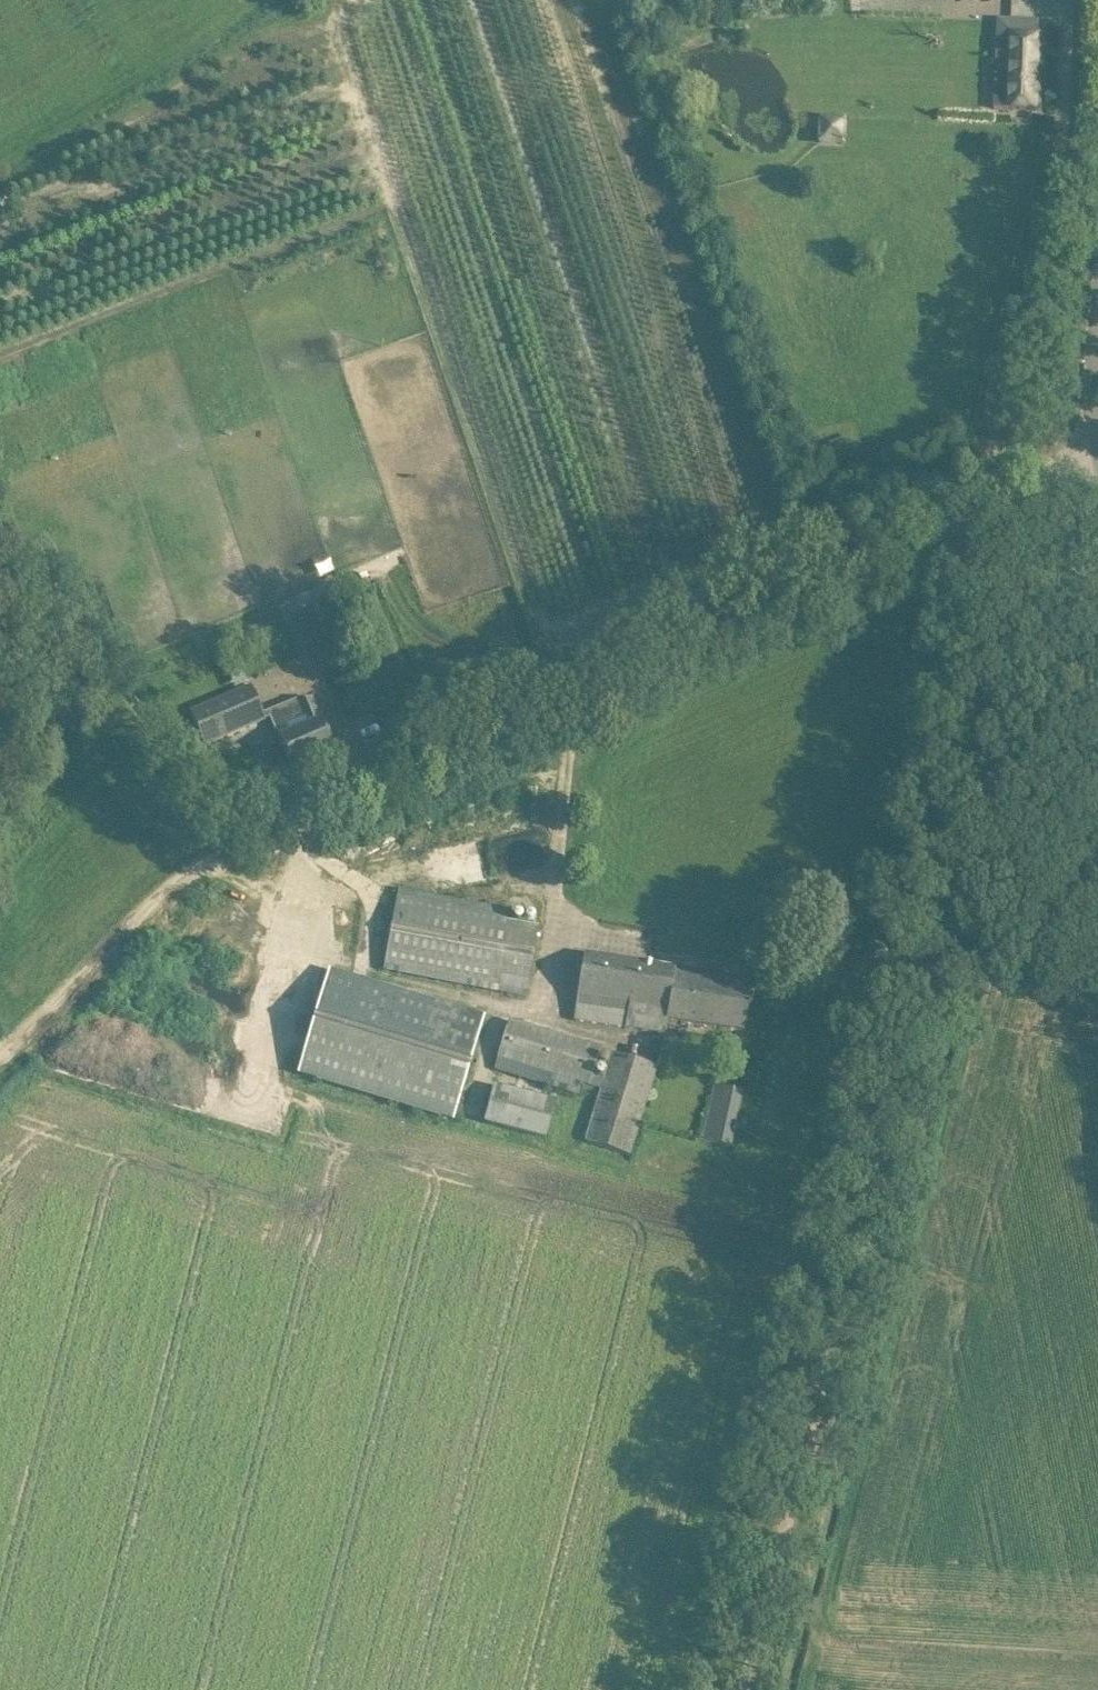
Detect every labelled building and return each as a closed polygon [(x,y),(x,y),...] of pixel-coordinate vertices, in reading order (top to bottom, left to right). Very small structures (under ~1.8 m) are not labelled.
[(1040,32),(1040,21),(1010,20),(1008,48),(997,48),(995,109),(1040,111),(1044,32),(1040,32)] [(842,145),(843,117),(814,116),(813,144),(842,145)] [(309,608),(288,618),(305,659),(327,650),(309,608)] [(258,683),(196,708),(210,741),(272,717),(258,683)] [(307,725),(278,737),(293,772),(335,754),(312,698),(298,704),(307,725)] [(526,996),(535,950),(539,928),(505,921),(507,911),(398,890),(383,969),(526,996)] [(667,1020),(722,1029),(744,1032),(748,1010),(749,1010),(749,1008),(748,1008),(752,987),(674,975),(675,968),(587,954),(576,1022),(664,1036),(667,1020)] [(454,1120),(485,1016),(331,969),(299,1074),(299,1075),(454,1120)] [(603,1049),(510,1019),(498,1058),(591,1087),(603,1049)] [(614,1055),(589,1142),(635,1155),(660,1068),(614,1055)] [(730,1146),(742,1091),(716,1086),(704,1140),(730,1146)] [(554,1108),(492,1091),(484,1122),(546,1139),(554,1108)]
